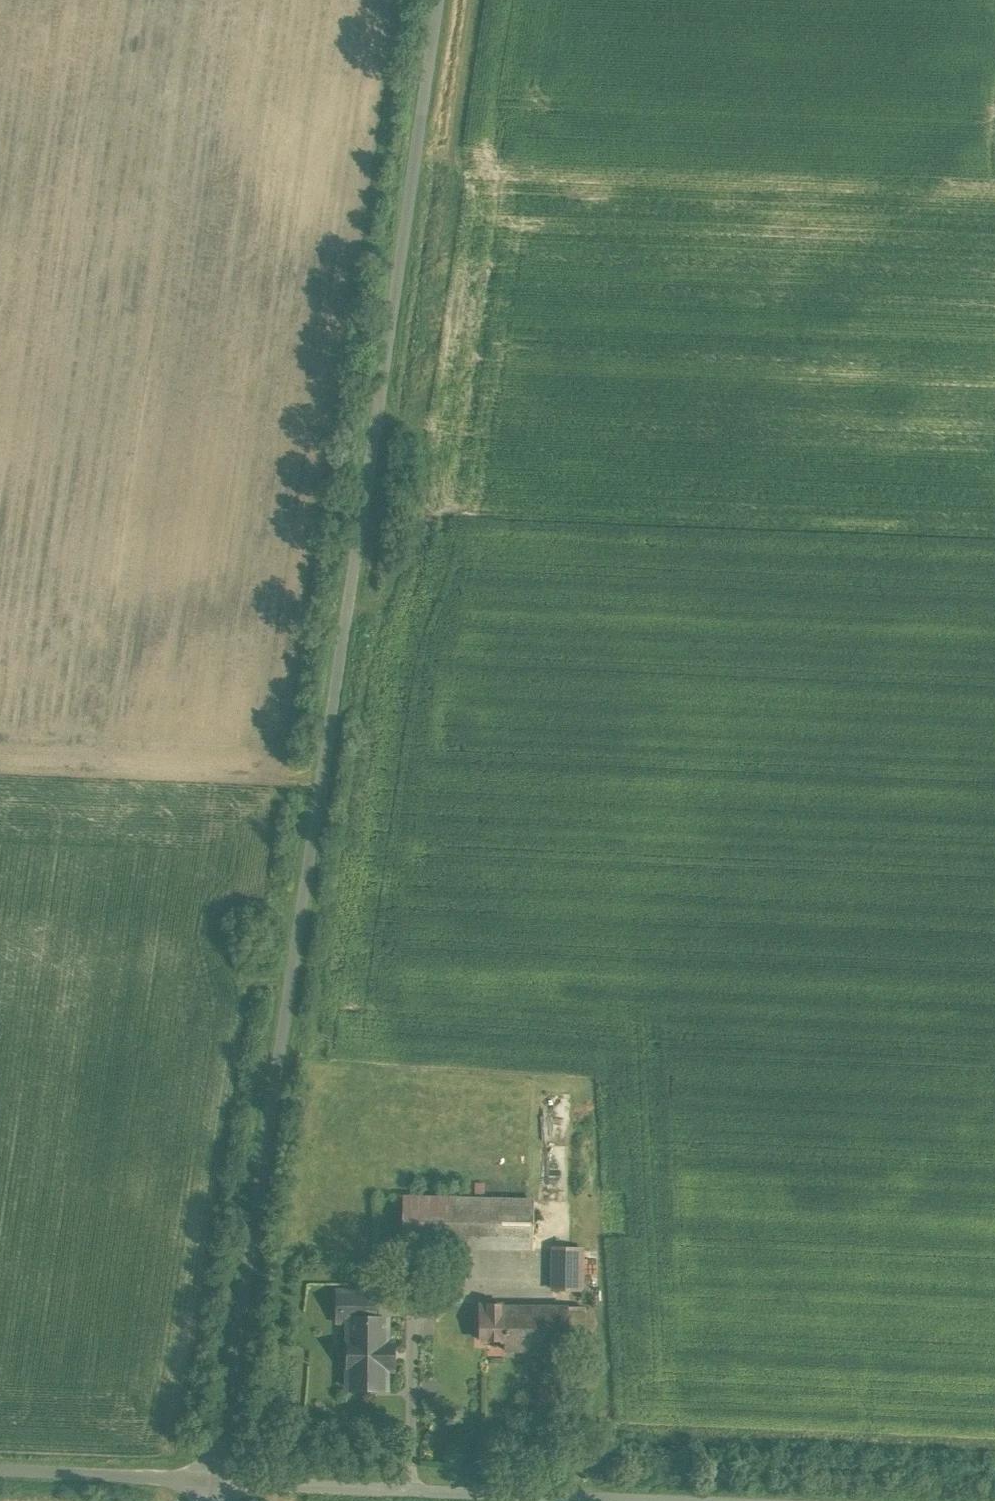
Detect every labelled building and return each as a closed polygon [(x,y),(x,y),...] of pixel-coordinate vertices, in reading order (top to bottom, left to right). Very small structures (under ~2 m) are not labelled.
[(454,1198),(407,1197),(406,1235),(453,1236),(454,1198)] [(534,1200),(454,1198),(453,1236),(452,1246),(533,1248),(534,1200)] [(583,1248),(555,1247),(554,1289),(582,1289),(583,1248)] [(484,1304),(438,1302),(439,1370),(484,1370),(484,1340),(506,1340),(506,1349),(569,1349),(569,1334),(568,1306),(506,1307),(506,1304),(484,1305),(484,1304)] [(392,1313),(343,1314),(344,1396),(393,1395),(392,1313)] [(580,1334),(569,1334),(569,1349),(580,1349),(580,1334)]
